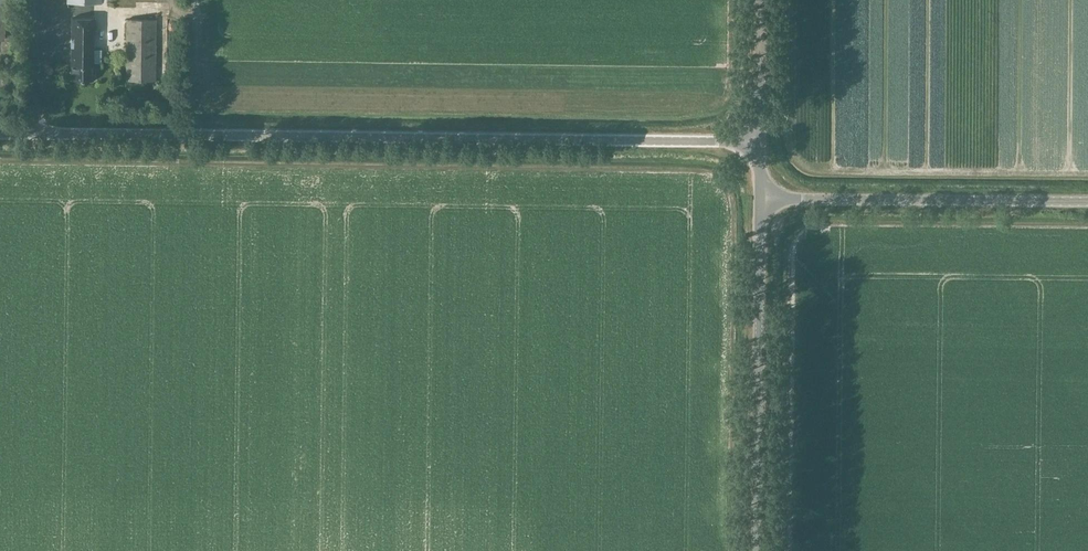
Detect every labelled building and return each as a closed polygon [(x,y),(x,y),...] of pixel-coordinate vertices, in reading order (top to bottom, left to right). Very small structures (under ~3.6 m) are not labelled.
[(93,80),(93,18),(71,18),(71,79),(93,80)] [(156,81),(156,19),(126,19),(125,80),(156,81)]
